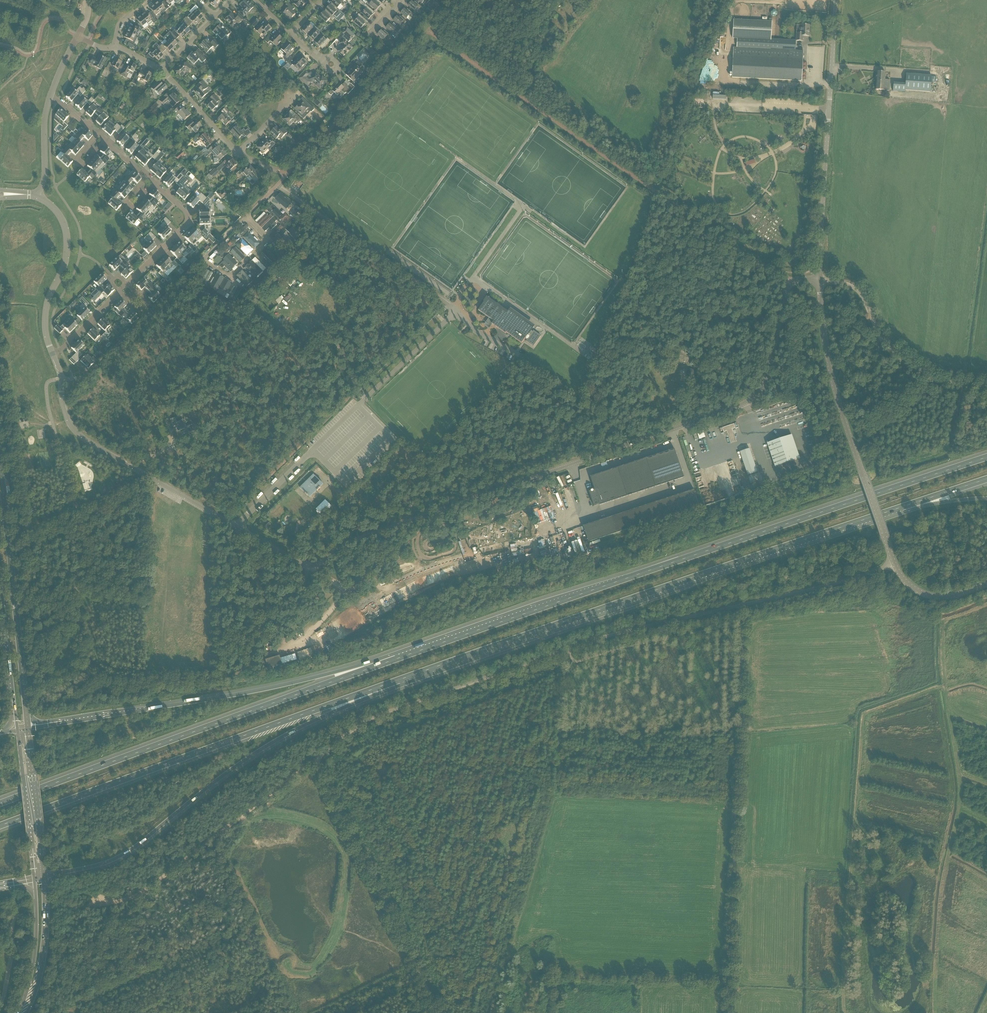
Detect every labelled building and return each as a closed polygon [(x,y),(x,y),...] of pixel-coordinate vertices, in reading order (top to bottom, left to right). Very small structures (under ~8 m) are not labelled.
[(166,1),(164,3),(168,8),(170,6),(170,3),(173,1),(173,0),(165,0),(166,1)] [(245,0),(244,0),(239,5),(242,8),(241,9),(238,12),(243,17),(247,13),(248,13),(253,7),(248,2),(248,3),(245,0)] [(331,2),(332,3),(337,8),(341,4),(343,6),(346,4),(344,2),(342,0),(332,0),(332,1),(331,2)] [(374,16),(373,15),(375,13),(361,0),(360,0),(358,3),(366,9),(362,14),(364,15),(362,17),(366,20),(368,19),(369,20),(370,18),(371,19),(374,16)] [(381,7),(380,6),(382,4),(378,0),(373,0),(373,1),(369,5),(376,11),(378,9),(379,10),(381,7)] [(161,5),(158,1),(154,4),(160,12),(161,14),(168,8),(164,3),(161,5)] [(421,7),(415,1),(414,3),(412,1),(408,5),(414,11),(416,8),(418,10),(421,7)] [(290,20),(296,15),(292,11),(294,9),(291,5),(288,3),(285,7),(287,9),(283,14),(287,18),(288,17),(290,20)] [(332,3),(330,6),(329,5),(326,7),(327,8),(326,10),(332,16),(333,16),(334,18),(339,22),(338,21),(341,17),(344,15),(345,15),(337,8),(332,3)] [(155,19),(157,17),(156,16),(160,12),(154,4),(149,8),(153,12),(150,14),(155,19)] [(198,8),(195,10),(191,14),(193,16),(200,22),(201,21),(200,20),(203,18),(200,15),(203,12),(198,8)] [(414,14),(407,9),(406,10),(404,9),(401,13),(410,21),(412,18),(411,17),(414,14)] [(332,16),(326,10),(324,12),(323,11),(320,14),(321,15),(320,17),(326,23),(330,19),(332,20),(334,18),(333,16),(332,16)] [(145,12),(140,16),(148,25),(149,26),(153,23),(153,24),(156,21),(155,19),(150,14),(148,16),(145,12)] [(244,19),(243,20),(241,18),(238,14),(235,17),(231,13),(225,20),(228,23),(232,27),(235,24),(238,26),(240,23),(242,25),(241,26),(246,28),(246,27),(248,25),(249,25),(249,26),(250,25),(244,19)] [(200,22),(193,16),(191,14),(188,18),(187,18),(185,16),(182,18),(185,21),(190,25),(192,23),(195,25),(197,23),(198,24),(200,22)] [(364,27),(366,25),(365,24),(367,21),(366,20),(362,17),(359,14),(356,16),(358,18),(355,22),(358,25),(361,28),(363,26),(364,27)] [(139,23),(136,26),(141,30),(144,28),(144,29),(148,25),(140,16),(136,19),(138,22),(139,23)] [(406,22),(400,16),(399,18),(397,16),(393,20),(399,26),(402,23),(403,25),(406,22)] [(733,20),(732,38),(737,39),(737,47),(770,49),(772,22),(733,20)] [(178,27),(187,35),(188,34),(188,33),(190,31),(187,28),(190,25),(185,21),(182,24),(181,23),(178,27)] [(272,28),(266,23),(262,27),(260,25),(257,28),(255,30),(261,35),(262,33),(265,37),(267,34),(268,32),(272,28)] [(313,28),(309,24),(302,30),(304,32),(303,33),(306,35),(307,34),(309,37),(315,30),(317,28),(315,26),(313,28)] [(391,25),(390,24),(386,28),(392,33),(394,31),(397,33),(400,30),(393,24),(391,25)] [(222,27),(219,25),(212,32),(216,35),(215,36),(216,36),(217,35),(222,39),(225,36),(227,38),(232,33),(230,31),(226,27),(224,29),(222,27)] [(809,36),(809,26),(809,25),(801,25),(800,33),(796,33),(796,41),(798,41),(803,41),(803,36),(809,36)] [(128,29),(127,32),(137,38),(138,38),(141,34),(140,33),(141,30),(136,26),(134,29),(134,30),(130,28),(129,27),(128,29)] [(171,33),(177,38),(179,36),(182,39),(184,36),(185,37),(187,35),(178,27),(171,33)] [(343,32),(337,39),(340,42),(340,43),(340,44),(343,47),(342,48),(341,48),(338,51),(339,53),(342,56),(343,56),(346,53),(347,54),(351,49),(353,48),(349,45),(348,43),(350,41),(355,36),(351,32),(347,28),(346,29),(344,31),(343,32)] [(319,34),(315,30),(309,37),(311,38),(310,39),(312,42),(313,41),(316,43),(322,36),(324,34),(321,32),(319,34)] [(392,37),(384,30),(383,32),(381,30),(378,34),(384,40),(386,37),(389,40),(392,37)] [(166,40),(166,41),(167,42),(174,49),(175,47),(175,46),(177,44),(174,41),(176,40),(177,38),(171,33),(170,31),(167,34),(170,37),(166,40)] [(137,38),(127,32),(124,37),(125,38),(126,39),(124,44),(127,45),(127,46),(132,49),(132,48),(135,50),(136,47),(133,46),(135,43),(137,38)] [(283,39),(279,35),(280,34),(277,32),(273,36),(271,34),(267,38),(268,38),(265,41),(268,43),(270,41),(276,47),(280,43),(283,39)] [(326,40),(322,36),(316,43),(317,44),(316,45),(319,48),(320,47),(322,49),(326,45),(330,41),(328,38),(326,40)] [(210,43),(206,39),(200,45),(204,49),(204,50),(206,53),(213,46),(215,49),(219,45),(214,40),(210,43)] [(733,47),(732,78),(797,81),(802,81),(803,60),(801,60),(801,58),(803,58),(803,51),(798,51),(795,50),(796,41),(780,40),(779,50),(772,49),(770,49),(737,47),(733,47)] [(174,49),(167,42),(163,45),(162,44),(159,47),(162,50),(164,52),(166,49),(169,52),(171,49),(172,50),(174,49)] [(150,52),(148,54),(152,58),(154,57),(158,61),(163,56),(161,54),(164,52),(162,50),(159,47),(156,43),(152,47),(156,50),(152,54),(150,52)] [(287,62),(290,60),(292,57),(290,55),(292,53),(291,51),(293,49),(287,43),(281,50),(280,51),(283,54),(286,58),(284,59),(287,62)] [(367,46),(364,50),(366,52),(369,55),(373,51),(369,48),(367,46)] [(210,60),(199,49),(193,54),(192,53),(186,58),(193,65),(198,60),(202,63),(205,60),(207,62),(210,60)] [(104,63),(106,59),(99,55),(97,59),(93,57),(92,59),(89,63),(93,66),(94,66),(93,66),(101,70),(104,63)] [(290,60),(287,62),(291,66),(293,65),(299,70),(300,69),(302,70),(306,66),(304,64),(307,62),(301,56),(298,59),(294,55),(293,56),(292,57),(290,60)] [(105,68),(101,75),(106,77),(108,77),(111,71),(112,72),(115,68),(118,69),(119,67),(122,69),(124,65),(121,64),(121,63),(122,63),(115,59),(114,61),(112,64),(109,62),(106,68),(105,68)] [(363,72),(359,68),(362,65),(358,61),(355,64),(355,65),(352,69),(351,69),(345,74),(353,81),(351,84),(355,87),(357,85),(356,83),(360,79),(358,77),(363,72)] [(192,68),(186,62),(186,63),(184,65),(182,62),(179,65),(180,65),(174,71),(181,77),(186,72),(187,73),(192,68)] [(121,72),(120,75),(126,78),(128,75),(129,74),(132,75),(133,73),(134,71),(137,66),(130,63),(127,67),(125,66),(122,70),(121,72)] [(136,74),(131,83),(135,85),(139,78),(140,79),(141,79),(141,80),(142,81),(143,81),(147,82),(149,78),(151,74),(145,70),(143,73),(140,71),(138,75),(136,74)] [(308,74),(306,72),(299,78),(308,86),(312,81),(320,89),(327,81),(323,78),(322,79),(316,73),(314,75),(311,72),(308,74)] [(889,91),(890,85),(890,80),(885,80),(885,72),(877,72),(875,90),(889,91)] [(930,92),(931,76),(906,74),(905,84),(893,83),(893,91),(905,92),(905,90),(930,92)] [(354,88),(350,84),(351,84),(347,80),(343,85),(344,85),(343,86),(339,83),(338,85),(337,84),(328,93),(331,96),(334,93),(337,95),(341,91),(345,94),(346,93),(348,94),(354,88)] [(155,84),(151,88),(155,92),(153,94),(155,99),(161,96),(160,94),(163,91),(167,88),(163,84),(162,85),(159,81),(155,84)] [(201,99),(205,96),(211,90),(207,86),(202,81),(200,83),(196,86),(196,87),(198,89),(196,91),(195,92),(197,94),(201,99)] [(82,89),(79,87),(76,91),(73,88),(66,97),(71,102),(78,94),(80,97),(86,90),(83,88),(82,89)] [(163,98),(159,101),(164,105),(165,104),(170,109),(173,107),(175,105),(179,101),(172,94),(171,95),(171,96),(168,93),(164,96),(163,98)] [(215,111),(217,109),(220,107),(222,104),(219,101),(214,95),(212,96),(208,99),(211,102),(207,106),(212,111),(214,109),(215,111)] [(75,105),(81,110),(87,103),(90,105),(94,100),(91,98),(88,101),(83,97),(75,105)] [(304,112),(308,109),(311,112),(314,109),(306,100),(304,103),(302,101),(299,103),(298,103),(297,103),(297,104),(297,105),(295,108),(299,112),(298,113),(303,119),(307,115),(304,112)] [(91,117),(94,113),(97,115),(101,110),(93,104),(86,113),(91,117)] [(174,110),(173,112),(176,115),(177,114),(178,115),(176,117),(181,123),(184,121),(187,118),(191,114),(187,111),(186,112),(183,108),(181,110),(178,107),(174,110)] [(233,123),(231,121),(233,119),(224,109),(220,112),(222,115),(218,118),(225,126),(228,123),(230,125),(233,123)] [(60,110),(55,115),(62,121),(59,124),(62,127),(61,129),(63,131),(68,126),(64,122),(68,117),(60,110)] [(96,121),(95,121),(101,126),(108,117),(104,113),(101,110),(97,115),(99,117),(96,121)] [(283,118),(281,120),(285,123),(286,122),(289,126),(293,122),(294,123),(296,123),(300,119),(299,118),(295,114),(293,116),(290,113),(289,113),(284,119),(283,118)] [(194,124),(190,120),(186,124),(184,125),(188,130),(191,128),(195,133),(196,133),(199,130),(199,129),(201,126),(197,121),(194,124)] [(119,134),(124,128),(121,125),(120,127),(117,124),(113,129),(107,124),(102,129),(108,134),(110,136),(115,131),(116,132),(119,134)] [(236,126),(235,124),(231,127),(233,129),(230,131),(237,139),(242,135),(244,138),(248,134),(244,130),(243,129),(241,131),(237,126),(236,126)] [(280,130),(276,127),(271,132),(274,135),(273,136),(276,139),(279,136),(281,138),(287,132),(286,131),(283,128),(280,130)] [(92,136),(83,128),(79,133),(77,135),(82,140),(84,137),(88,141),(92,136)] [(130,138),(124,133),(120,138),(117,142),(122,146),(130,138)] [(202,135),(200,133),(192,140),(195,143),(200,139),(207,147),(208,147),(212,143),(209,141),(210,140),(206,135),(205,136),(204,134),(202,135)] [(133,141),(126,150),(131,154),(139,146),(136,143),(138,140),(136,138),(138,136),(135,134),(131,139),(133,141)] [(81,140),(82,140),(77,135),(74,138),(75,139),(71,143),(70,143),(79,151),(84,146),(83,146),(80,142),(81,140)] [(268,142),(265,138),(260,143),(261,144),(257,147),(261,151),(260,152),(263,154),(268,149),(269,150),(275,144),(271,139),(268,142)] [(147,139),(141,145),(143,148),(149,141),(147,139)] [(75,156),(79,151),(70,143),(66,148),(66,147),(64,150),(69,155),(71,152),(75,155),(75,156)] [(135,157),(140,162),(149,152),(148,152),(147,153),(143,149),(143,148),(141,145),(137,150),(139,152),(136,156),(135,157)] [(205,152),(203,154),(206,157),(211,153),(213,155),(213,156),(213,159),(214,163),(219,163),(219,161),(220,160),(221,159),(223,158),(226,154),(223,151),(224,150),(223,148),(222,149),(218,145),(215,148),(213,146),(209,149),(208,149),(207,150),(205,152)] [(100,152),(104,155),(102,158),(107,162),(109,159),(113,154),(104,146),(100,152)] [(67,157),(69,155),(64,150),(61,153),(64,155),(59,161),(65,166),(65,165),(68,167),(72,162),(67,157)] [(179,161),(182,159),(181,158),(184,155),(181,151),(175,156),(179,161)] [(145,166),(145,165),(146,164),(152,158),(155,160),(159,155),(156,152),(153,156),(149,152),(140,162),(145,166)] [(100,169),(104,164),(105,165),(107,162),(102,158),(100,160),(96,157),(96,156),(91,161),(100,169)] [(226,160),(216,169),(215,169),(209,174),(211,176),(213,178),(214,177),(214,178),(219,173),(218,172),(222,169),(221,169),(224,167),(225,166),(228,169),(226,170),(228,172),(230,174),(232,172),(236,168),(235,166),(237,164),(234,161),(233,162),(231,160),(229,162),(226,160)] [(96,174),(100,169),(91,161),(87,166),(87,167),(88,168),(91,170),(89,172),(94,177),(96,174)] [(150,170),(155,175),(162,166),(157,162),(156,164),(150,170)] [(167,170),(162,166),(155,175),(160,179),(165,173),(168,175),(167,175),(168,175),(172,170),(169,167),(167,170)] [(254,171),(249,166),(246,169),(244,167),(237,173),(239,175),(242,173),(246,178),(256,169),(254,171)] [(258,176),(260,174),(256,169),(246,178),(249,176),(252,179),(249,182),(252,185),(260,178),(258,176)] [(81,170),(76,175),(79,178),(78,178),(84,183),(87,185),(92,179),(94,177),(89,172),(87,175),(81,170)] [(128,176),(126,178),(131,183),(133,180),(137,184),(141,179),(132,171),(128,176)] [(176,178),(171,174),(163,182),(169,187),(176,179),(176,178)] [(179,181),(176,184),(181,188),(176,193),(177,194),(179,195),(184,200),(189,195),(183,190),(186,187),(184,185),(187,181),(183,177),(182,177),(179,181)] [(123,181),(124,181),(119,186),(128,194),(133,189),(133,188),(132,189),(129,185),(131,183),(126,178),(123,181)] [(115,191),(115,190),(113,193),(118,198),(120,195),(124,198),(124,199),(128,194),(119,186),(115,191)] [(158,202),(162,197),(154,189),(149,195),(153,198),(151,200),(156,205),(158,202)] [(195,195),(187,203),(193,208),(199,201),(202,203),(206,198),(201,193),(197,190),(194,194),(195,195)] [(227,194),(223,191),(221,193),(220,191),(217,194),(221,199),(227,194)] [(206,198),(202,203),(205,206),(209,201),(210,200),(210,199),(214,194),(212,192),(209,195),(207,197),(206,198)] [(116,211),(121,205),(115,200),(118,198),(113,193),(110,196),(112,198),(108,204),(116,211)] [(294,206),(288,201),(288,200),(285,198),(280,194),(276,199),(289,211),(294,206)] [(145,199),(141,204),(149,211),(150,212),(149,212),(150,213),(154,208),(154,207),(156,205),(151,200),(149,203),(145,200),(145,199)] [(206,210),(199,211),(199,218),(211,217),(211,210),(212,210),(212,206),(210,206),(210,201),(209,201),(205,206),(206,207),(206,210)] [(168,203),(162,210),(163,211),(165,213),(172,206),(168,203)] [(136,209),(136,210),(136,209),(140,213),(138,215),(143,220),(145,217),(150,212),(149,211),(141,204),(136,209)] [(267,210),(274,217),(276,215),(269,208),(267,210)] [(279,218),(283,214),(276,208),(272,211),(279,218)] [(133,226),(138,220),(141,222),(143,220),(138,215),(136,218),(130,213),(125,218),(128,220),(128,221),(128,220),(128,221),(133,226)] [(262,229),(274,217),(269,213),(257,224),(262,229)] [(285,213),(279,218),(286,225),(289,222),(291,219),(285,213)] [(283,222),(276,215),(274,217),(281,225),(283,222)] [(199,218),(199,225),(204,225),(205,229),(202,231),(207,236),(209,234),(208,233),(208,227),(209,227),(209,225),(211,224),(211,217),(199,218)] [(274,217),(262,229),(265,232),(269,228),(275,222),(276,220),(274,217)] [(163,229),(158,234),(163,239),(171,231),(166,227),(168,225),(170,222),(165,218),(163,220),(161,222),(162,224),(160,226),(163,229)] [(288,232),(290,229),(283,222),(281,225),(288,232)] [(279,234),(285,229),(281,225),(269,236),(273,240),(279,234)] [(294,226),(288,232),(296,240),(302,235),(294,226)] [(193,228),(189,233),(197,241),(202,237),(206,241),(207,241),(208,242),(210,240),(209,239),(207,236),(202,231),(199,234),(193,228)] [(250,231),(248,228),(241,235),(243,238),(250,231)] [(285,229),(279,234),(282,237),(287,232),(285,229)] [(156,246),(151,241),(153,240),(155,237),(150,232),(144,238),(149,243),(143,249),(148,254),(156,246)] [(184,238),(189,242),(191,244),(188,247),(189,248),(190,247),(194,252),(196,250),(197,249),(193,246),(197,241),(189,233),(184,237),(184,238)] [(250,233),(244,238),(254,249),(260,243),(250,233)] [(236,245),(243,238),(241,235),(234,242),(236,245)] [(253,250),(243,239),(237,245),(247,255),(253,250)] [(189,248),(187,250),(180,242),(179,242),(174,247),(181,254),(182,255),(185,252),(189,254),(190,253),(191,255),(194,252),(190,247),(189,248)] [(234,242),(227,249),(229,251),(236,245),(234,242)] [(298,245),(295,242),(289,247),(293,250),(298,245)] [(174,247),(170,252),(177,258),(179,261),(184,256),(182,255),(181,254),(174,247)] [(221,247),(216,251),(218,253),(221,255),(227,249),(225,247),(223,249),(221,247)] [(263,253),(272,263),(277,258),(268,248),(263,253)] [(222,258),(229,251),(227,249),(221,255),(219,256),(222,258)] [(244,260),(235,251),(232,254),(240,263),(244,260)] [(239,264),(230,255),(224,261),(233,270),(239,264)] [(165,257),(165,256),(161,261),(169,270),(174,265),(176,268),(179,265),(174,260),(172,263),(165,257)] [(218,256),(214,260),(218,264),(222,260),(218,256)] [(265,265),(257,256),(253,261),(260,269),(265,265)] [(279,257),(270,265),(272,267),(281,259),(279,257)] [(117,258),(109,265),(114,271),(120,265),(122,268),(127,263),(124,260),(122,262),(117,258)] [(156,266),(161,270),(164,273),(164,274),(164,273),(168,269),(169,270),(161,261),(156,266)] [(233,270),(224,261),(222,263),(231,272),(233,270)] [(127,263),(122,268),(125,270),(123,272),(121,274),(126,279),(133,271),(129,267),(130,266),(127,263)] [(270,265),(263,272),(265,274),(272,267),(270,265)] [(254,269),(260,276),(263,273),(257,267),(254,269)] [(161,270),(158,273),(161,276),(167,282),(170,279),(164,273),(164,274),(164,273),(161,270)] [(208,270),(204,278),(209,281),(214,273),(208,270)] [(247,287),(254,281),(244,271),(236,277),(247,287)] [(263,272),(256,279),(258,281),(265,274),(263,272)] [(94,283),(91,286),(95,290),(96,289),(99,292),(103,287),(101,285),(106,279),(101,274),(99,277),(99,276),(98,276),(93,282),(94,283)] [(217,274),(210,286),(217,291),(225,278),(217,274)] [(148,291),(153,286),(147,280),(148,278),(146,276),(136,285),(141,291),(144,287),(145,287),(148,291)] [(256,279),(249,286),(251,288),(258,281),(256,279)] [(226,280),(220,290),(227,293),(232,283),(226,280)] [(99,292),(91,299),(94,302),(101,294),(106,299),(110,295),(114,290),(109,285),(107,288),(106,289),(103,287),(99,292)] [(158,294),(159,292),(153,286),(148,291),(152,294),(148,298),(153,303),(160,296),(158,294)] [(236,286),(229,298),(234,301),(241,288),(236,286)] [(501,305),(489,296),(478,310),(491,320),(489,322),(492,324),(505,334),(506,332),(522,343),(525,339),(527,340),(526,341),(533,346),(541,336),(533,331),(533,332),(531,330),(534,325),(511,309),(507,314),(505,312),(506,311),(500,306),(501,305)] [(78,300),(82,304),(80,306),(83,309),(77,316),(82,321),(90,313),(85,308),(85,307),(89,304),(82,297),(78,300)] [(115,311),(121,317),(126,313),(123,309),(126,306),(121,300),(114,307),(117,310),(115,311)] [(130,316),(126,313),(121,317),(128,324),(129,322),(132,325),(138,318),(133,313),(130,316)] [(103,334),(108,339),(110,336),(109,335),(110,333),(108,330),(111,327),(102,319),(97,324),(105,332),(103,334)] [(54,321),(54,324),(56,326),(54,328),(60,334),(60,333),(63,331),(63,330),(65,328),(70,333),(77,325),(72,320),(67,325),(67,326),(65,324),(64,323),(60,327),(57,325),(54,321)] [(117,332),(121,329),(116,323),(112,327),(117,332)] [(105,342),(108,339),(103,334),(101,337),(92,329),(87,334),(96,342),(100,337),(105,342)] [(79,340),(71,348),(76,353),(74,355),(72,357),(76,362),(79,359),(78,358),(82,354),(79,351),(84,345),(79,340)] [(85,356),(80,361),(82,363),(88,369),(93,364),(96,361),(93,357),(92,358),(88,354),(86,356),(85,356)] [(690,378),(693,378),(694,376),(695,374),(695,372),(693,370),(691,369),(688,370),(687,371),(686,374),(686,376),(688,378),(690,378)] [(677,380),(686,378),(685,370),(680,370),(680,374),(677,375),(677,380)] [(173,426),(176,425),(178,429),(180,430),(184,428),(186,429),(188,434),(194,431),(192,425),(187,427),(185,426),(184,422),(183,422),(181,421),(177,422),(176,420),(172,421),(171,422),(173,426)] [(724,432),(727,431),(731,443),(737,441),(732,429),(736,428),(734,423),(722,427),(724,432)] [(775,466),(799,458),(792,435),(767,443),(775,466)] [(751,448),(742,451),(751,483),(760,480),(759,476),(752,478),(751,474),(758,472),(751,448)] [(590,491),(589,491),(594,505),(594,506),(596,505),(599,504),(600,505),(608,502),(655,487),(684,477),(678,458),(675,449),(665,452),(656,455),(646,458),(627,465),(623,466),(590,477),(595,489),(595,490),(594,490),(594,489),(593,489),(592,489),(591,489),(591,490),(590,490),(590,491)] [(300,488),(305,493),(307,495),(310,498),(317,490),(317,491),(318,490),(319,488),(320,489),(320,488),(320,487),(323,484),(313,474),(300,488)] [(572,475),(533,488),(537,497),(575,485),(572,475)] [(612,517),(583,526),(589,542),(617,533),(645,524),(700,506),(694,490),(640,507),(612,517)] [(517,530),(485,540),(492,559),(555,538),(551,526),(585,515),(578,495),(548,504),(553,518),(517,530)] [(269,513),(276,520),(286,511),(279,504),(269,513)] [(538,504),(475,524),(477,532),(540,511),(538,504)] [(583,526),(567,532),(572,548),(588,542),(583,526)] [(562,546),(490,571),(493,578),(565,553),(562,546)] [(389,576),(378,581),(381,586),(391,581),(389,576)] [(306,650),(297,652),(299,661),(308,659),(306,650)] [(276,657),(275,655),(273,655),(274,657),(265,660),(268,669),(282,665),(280,656),(276,657)]
